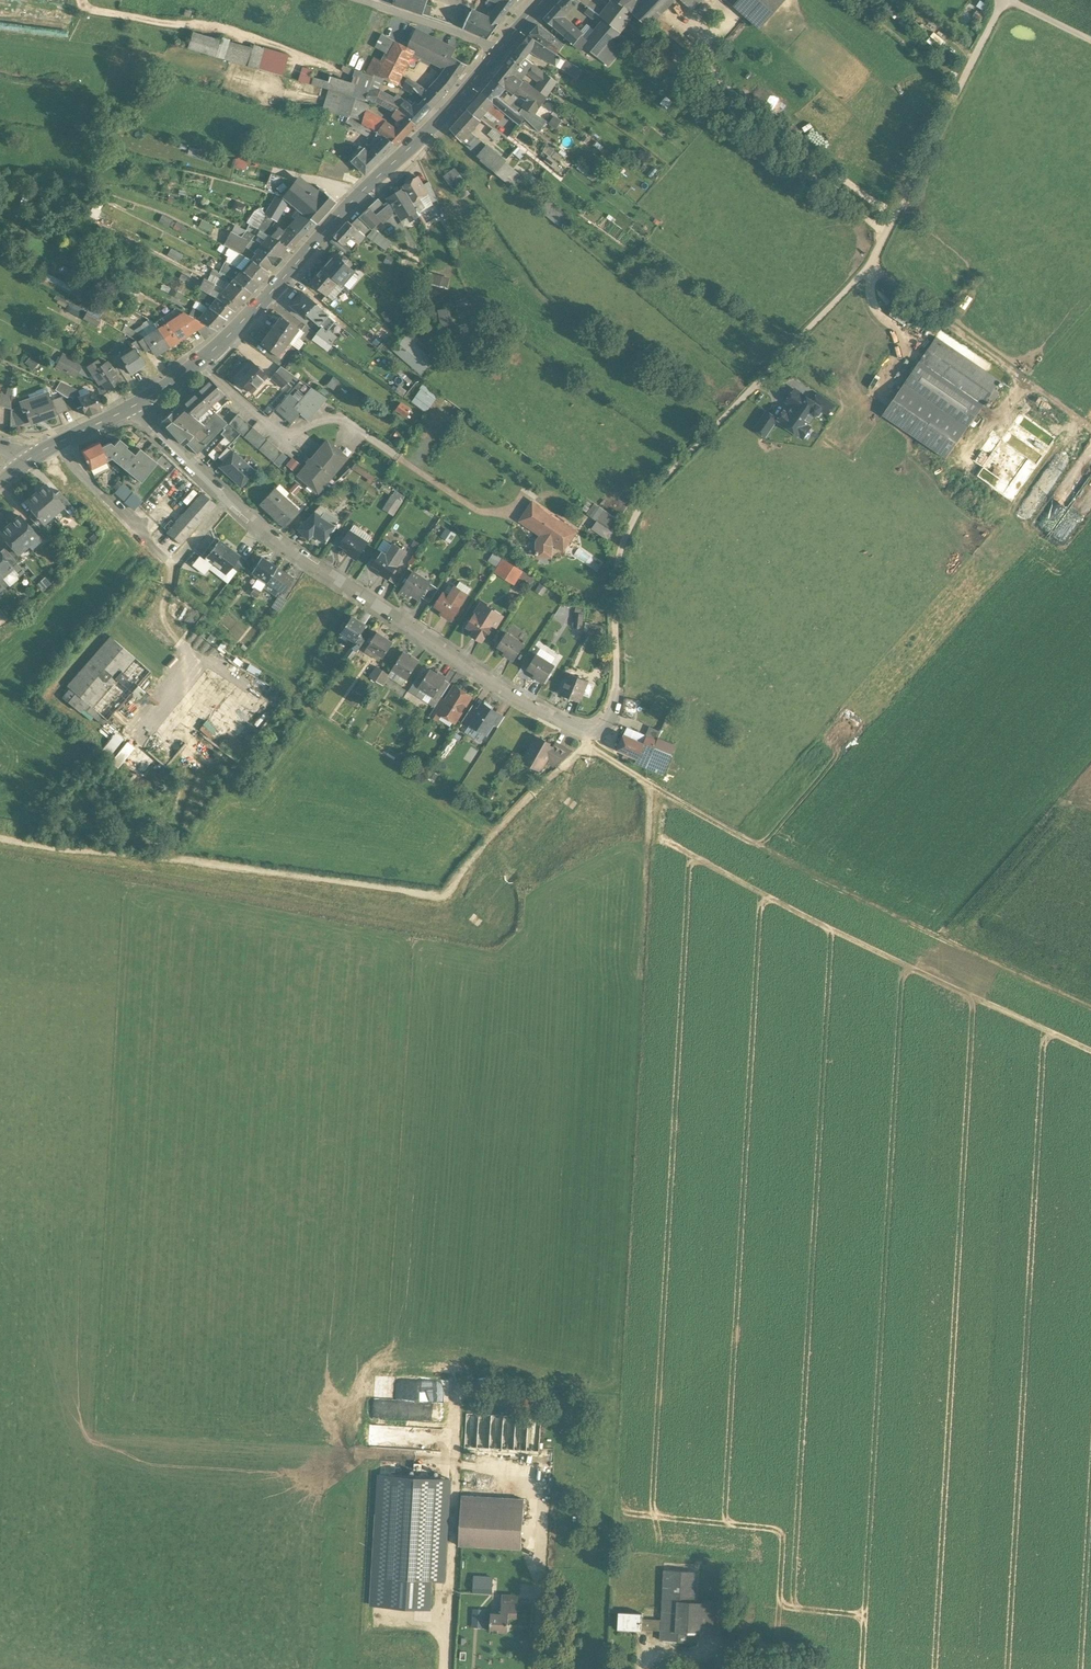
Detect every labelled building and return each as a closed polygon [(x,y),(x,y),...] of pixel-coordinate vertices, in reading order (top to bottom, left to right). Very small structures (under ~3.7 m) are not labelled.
[(392,5),(422,15),(425,6),(427,0),(394,0),(392,5)] [(488,21),(498,25),(516,0),(495,0),(502,2),(488,21)] [(560,18),(577,0),(562,0),(558,4),(543,20),(568,41),(573,45),(572,46),(579,51),(583,46),(586,42),(580,37),(581,36),(560,18)] [(595,14),(597,15),(600,17),(604,12),(588,0),(577,0),(595,14)] [(604,12),(600,17),(604,21),(619,32),(632,15),(631,14),(624,8),(632,0),(614,0),(604,12)] [(624,8),(631,14),(644,0),(632,0),(624,8)] [(631,14),(632,15),(648,27),(657,18),(675,0),(644,0),(631,14)] [(693,10),(703,0),(682,0),(693,10)] [(732,6),(759,30),(786,0),(740,0),(732,6)] [(43,27),(65,29),(67,8),(31,5),(30,12),(20,11),(18,31),(42,33),(43,27)] [(430,7),(425,6),(422,15),(428,17),(430,7)] [(885,8),(877,19),(885,24),(893,13),(885,8)] [(488,21),(470,12),(462,29),(487,40),(498,25),(488,21)] [(619,32),(604,21),(600,17),(597,15),(594,19),(601,25),(586,42),(583,46),(607,67),(618,53),(609,44),(619,32)] [(684,40),(657,18),(648,27),(689,62),(697,52),(684,40)] [(558,43),(537,26),(529,34),(530,34),(530,35),(558,54),(568,41),(563,37),(558,43)] [(443,45),(415,31),(406,49),(413,53),(420,57),(439,66),(445,56),(436,52),(438,49),(441,50),(443,45)] [(221,41),(193,33),(187,49),(216,58),(221,41)] [(394,42),(381,35),(374,48),(388,55),(394,42)] [(528,36),(520,46),(515,53),(523,59),(529,51),(540,59),(551,64),(555,66),(560,58),(528,36)] [(249,48),(222,40),(221,41),(216,58),(259,70),(265,49),(250,44),(249,48)] [(383,64),(377,77),(383,80),(394,85),(401,89),(405,82),(400,79),(410,58),(413,53),(406,49),(394,42),(388,55),(383,64)] [(455,50),(443,45),(441,50),(438,49),(436,52),(445,56),(439,66),(447,70),(446,72),(447,73),(440,81),(451,87),(466,66),(451,58),(455,50)] [(287,55),(265,49),(259,70),(281,77),(287,55)] [(420,57),(413,53),(410,58),(417,62),(420,57)] [(515,53),(503,68),(512,75),(520,65),(519,64),(523,59),(515,53)] [(358,59),(353,57),(349,68),(354,70),(358,59)] [(571,65),(560,58),(555,66),(573,77),(578,68),(571,65)] [(383,64),(373,59),(366,73),(373,76),(376,77),(377,77),(383,64)] [(533,66),(523,59),(519,64),(520,65),(512,75),(514,77),(520,81),(525,74),(539,84),(545,76),(533,67),(533,66)] [(668,61),(663,67),(676,77),(676,76),(681,71),(668,61)] [(373,77),(350,70),(342,67),(341,70),(342,71),(341,72),(349,75),(355,78),(353,85),(329,78),(328,83),(311,78),(311,77),(310,77),(312,71),(302,68),(298,82),(328,91),(368,102),(373,103),(374,102),(394,112),(397,109),(403,102),(395,95),(393,99),(379,92),(383,80),(377,77),(376,77),(373,76),(373,77)] [(503,68),(493,79),(504,88),(513,95),(511,98),(515,102),(523,108),(533,115),(544,99),(534,91),(520,81),(514,77),(512,75),(503,68)] [(688,77),(681,71),(676,76),(684,82),(688,77)] [(558,85),(545,76),(539,84),(534,91),(544,99),(547,100),(558,85)] [(493,79),(481,94),(492,104),(500,111),(504,114),(512,121),(518,125),(523,118),(518,114),(517,115),(516,115),(515,112),(510,108),(497,97),(499,95),(504,88),(493,79)] [(425,91),(418,86),(408,81),(407,84),(413,88),(414,89),(419,94),(418,95),(420,97),(425,91)] [(433,85),(426,92),(425,91),(420,97),(425,102),(431,109),(451,87),(440,81),(435,87),(433,85)] [(407,84),(405,82),(401,89),(409,93),(413,88),(407,84)] [(578,99),(565,90),(558,99),(571,108),(578,99)] [(770,112),(784,97),(776,90),(762,105),(770,112)] [(368,102),(328,91),(324,106),(323,105),(323,106),(322,111),(321,111),(321,112),(322,113),(322,112),(336,115),(347,118),(348,118),(348,116),(362,122),(365,113),(368,102)] [(481,94),(467,111),(478,120),(483,115),(487,110),(492,104),(481,94)] [(420,108),(416,104),(412,110),(403,102),(397,109),(415,126),(431,109),(425,102),(420,108)] [(515,102),(510,108),(515,112),(516,115),(517,115),(518,114),(523,108),(515,102)] [(500,111),(492,104),(487,110),(493,115),(495,117),(500,111)] [(533,115),(523,108),(518,114),(523,118),(527,122),(533,115)] [(404,123),(396,132),(392,129),(384,123),(378,133),(394,145),(396,147),(415,126),(397,109),(394,112),(400,121),(404,123)] [(493,115),(487,110),(483,115),(490,120),(493,115)] [(467,111),(450,130),(449,130),(461,143),(467,136),(480,121),(478,120),(467,111)] [(500,111),(495,117),(499,120),(504,114),(500,111)] [(384,123),(365,113),(362,122),(362,124),(375,133),(375,134),(377,134),(378,133),(384,123)] [(546,123),(554,128),(560,120),(552,114),(546,123)] [(546,123),(533,115),(527,122),(538,133),(546,123)] [(376,135),(348,118),(347,118),(343,125),(372,141),(376,135)] [(394,145),(378,133),(377,134),(376,135),(372,141),(368,147),(364,152),(363,150),(358,147),(355,154),(357,156),(351,162),(364,175),(365,175),(394,145)] [(474,142),(467,136),(461,143),(476,157),(485,147),(477,141),(476,141),(474,142)] [(489,149),(485,147),(476,157),(480,161),(479,162),(495,174),(501,167),(504,163),(489,149)] [(518,148),(513,153),(520,160),(525,154),(518,148)] [(561,159),(547,149),(544,154),(548,157),(557,164),(561,159)] [(237,156),(234,168),(243,171),(247,172),(251,160),(237,156)] [(327,156),(323,162),(332,168),(336,162),(327,156)] [(557,164),(548,157),(545,161),(554,169),(557,164)] [(509,174),(501,167),(495,174),(503,181),(509,174)] [(243,171),(234,168),(230,182),(244,186),(265,192),(268,185),(265,184),(241,178),(243,171)] [(464,183),(454,169),(443,177),(453,191),(464,183)] [(295,183),(272,174),(268,185),(265,192),(274,195),(278,196),(283,198),(295,183)] [(416,179),(402,187),(403,190),(412,204),(426,195),(421,187),(416,179)] [(307,185),(302,181),(298,185),(295,183),(283,198),(288,202),(299,211),(303,214),(315,224),(316,225),(335,203),(324,193),(310,182),(307,185)] [(436,201),(428,183),(421,187),(426,195),(430,203),(436,201)] [(465,185),(456,191),(460,196),(468,189),(465,185)] [(403,190),(387,200),(389,202),(394,210),(395,210),(400,218),(403,219),(406,217),(407,214),(415,209),(412,204),(403,190)] [(426,195),(412,204),(415,209),(418,214),(432,206),(430,203),(426,195)] [(283,198),(278,196),(274,204),(266,216),(277,222),(287,204),(288,202),(283,198)] [(543,196),(537,203),(542,207),(547,200),(543,196)] [(377,200),(367,209),(374,217),(384,208),(382,206),(377,200)] [(568,217),(548,200),(547,200),(542,207),(539,211),(560,228),(568,217)] [(389,202),(382,206),(384,208),(388,214),(394,210),(389,202)] [(101,212),(93,208),(89,217),(97,221),(101,212)] [(261,209),(255,214),(248,224),(250,225),(258,230),(266,216),(261,209)] [(374,217),(367,210),(367,211),(360,217),(360,216),(359,217),(366,224),(373,230),(380,223),(374,217)] [(299,211),(292,218),(296,221),(303,214),(299,211)] [(296,221),(290,228),(302,238),(315,224),(303,214),(296,221)] [(277,222),(266,216),(263,222),(273,228),(273,227),(277,222)] [(366,224),(359,217),(355,221),(364,230),(361,234),(365,237),(366,238),(376,245),(380,240),(381,238),(382,238),(382,237),(375,232),(373,230),(366,224)] [(364,230),(355,221),(350,226),(356,230),(361,234),(364,230)] [(290,228),(286,233),(280,228),(278,231),(273,227),(273,228),(263,222),(258,230),(260,231),(268,236),(269,237),(270,236),(287,248),(291,250),(302,238),(290,228)] [(350,226),(347,223),(336,235),(333,238),(334,238),(341,245),(342,246),(348,239),(356,230),(350,226)] [(258,230),(250,225),(247,232),(256,235),(257,236),(260,231),(258,230)] [(356,230),(348,239),(357,246),(365,237),(361,234),(356,230)] [(268,236),(260,231),(257,236),(266,241),(269,237),(268,236)] [(256,235),(247,232),(242,238),(251,241),(256,235)] [(251,241),(242,238),(241,237),(241,238),(232,233),(228,239),(246,247),(251,241)] [(257,236),(256,235),(251,241),(262,246),(266,241),(257,236)] [(287,248),(270,236),(269,237),(266,241),(262,246),(278,258),(287,248)] [(341,245),(334,238),(330,243),(329,244),(337,249),(341,245)] [(246,247),(228,239),(225,244),(243,254),(246,247)] [(389,247),(380,240),(376,245),(385,252),(389,247)] [(262,246),(251,241),(246,247),(255,254),(262,246)] [(278,258),(262,246),(255,254),(257,255),(252,261),(266,271),(278,258)] [(167,255),(179,262),(182,256),(170,249),(167,255)] [(252,261),(229,249),(226,254),(227,254),(226,257),(228,258),(227,261),(236,265),(244,270),(252,261)] [(353,272),(334,256),(322,270),(337,283),(341,287),(353,272)] [(76,262),(66,257),(63,263),(72,268),(76,262)] [(266,271),(252,261),(244,270),(242,272),(260,285),(269,274),(266,271)] [(242,272),(228,264),(222,274),(228,277),(227,277),(234,281),(242,272)] [(63,267),(60,273),(75,281),(78,274),(63,267)] [(51,269),(45,281),(71,294),(77,282),(51,269)] [(228,277),(222,274),(214,270),(211,275),(231,285),(234,281),(227,277),(228,277)] [(337,283),(322,270),(310,283),(325,296),(326,296),(337,283)] [(260,285),(242,272),(234,281),(252,294),(260,285)] [(446,279),(427,274),(428,285),(444,289),(446,279)] [(191,279),(182,275),(180,280),(188,284),(191,279)] [(231,285),(211,275),(208,282),(216,285),(226,291),(231,285)] [(188,284),(180,280),(173,277),(171,281),(170,283),(168,288),(187,297),(193,287),(188,284)] [(221,295),(212,291),(216,285),(208,282),(205,280),(199,290),(202,292),(217,300),(221,295)] [(252,294),(234,281),(231,285),(226,291),(243,303),(252,294)] [(337,283),(326,296),(331,301),(343,288),(341,287),(337,283)] [(226,291),(216,285),(212,291),(221,295),(226,291)] [(243,303),(226,291),(221,295),(217,300),(235,312),(243,303)] [(217,300),(202,292),(196,302),(197,302),(210,309),(217,300)] [(316,306),(301,293),(290,306),(304,319),(307,316),(326,333),(333,326),(335,323),(332,321),(324,313),(316,306)] [(98,319),(87,313),(60,299),(58,303),(68,309),(67,311),(84,320),(97,327),(101,320),(98,319)] [(235,312),(217,300),(210,309),(227,320),(235,312)] [(210,309),(197,302),(193,310),(204,316),(210,309)] [(102,312),(92,306),(87,313),(98,319),(102,312)] [(337,315),(328,308),(324,313),(332,321),(337,315)] [(185,314),(175,309),(174,312),(178,318),(185,314)] [(227,320),(210,309),(204,316),(199,322),(206,325),(217,332),(217,331),(218,332),(227,320)] [(204,316),(193,310),(190,317),(199,322),(204,316)] [(386,310),(381,313),(387,322),(393,318),(386,310)] [(449,325),(446,310),(437,312),(441,327),(449,325)] [(174,312),(154,325),(158,331),(178,318),(174,312)] [(178,318),(158,331),(169,348),(198,330),(206,325),(199,322),(190,317),(185,314),(178,318)] [(344,322),(337,315),(332,321),(335,323),(333,326),(337,330),(344,322)] [(301,332),(282,318),(272,332),(291,346),(301,332)] [(153,323),(150,321),(144,325),(134,333),(135,333),(132,339),(137,341),(137,342),(139,343),(145,340),(158,331),(154,325),(153,323)] [(206,325),(198,330),(207,344),(217,332),(206,325)] [(134,333),(125,328),(122,333),(132,339),(135,333),(134,333)] [(158,331),(145,340),(151,350),(156,357),(169,348),(158,331)] [(291,346),(272,332),(262,345),(281,360),(291,346)] [(331,347),(316,335),(311,341),(327,353),(331,347)] [(432,362),(405,338),(393,351),(420,375),(432,362)] [(1000,382),(936,338),(919,362),(982,406),(983,406),(986,401),(991,404),(1001,390),(996,387),(1000,382)] [(145,340),(139,343),(144,351),(146,354),(151,350),(145,340)] [(139,343),(137,342),(131,345),(133,348),(133,347),(138,354),(144,351),(139,343)] [(144,366),(145,365),(138,354),(133,347),(133,348),(119,357),(132,377),(139,372),(138,370),(138,369),(138,370),(139,369),(144,365),(144,366)] [(83,367),(62,356),(56,368),(77,378),(83,367)] [(121,383),(107,362),(100,367),(97,361),(88,367),(99,385),(100,386),(102,385),(107,392),(108,392),(109,394),(117,389),(116,387),(121,383)] [(267,378),(250,361),(243,369),(245,371),(237,379),(252,394),(267,378)] [(982,406),(919,362),(904,384),(967,428),(982,406)] [(301,382),(282,368),(277,373),(288,384),(294,390),(301,382)] [(277,373),(272,380),(283,389),(288,384),(277,373)] [(332,378),(326,385),(332,389),(337,382),(332,378)] [(210,380),(180,406),(184,409),(190,414),(197,420),(210,408),(225,395),(210,380)] [(437,395),(416,380),(404,397),(425,412),(437,395)] [(77,392),(60,384),(56,391),(61,395),(67,399),(72,398),(76,410),(82,407),(79,399),(80,399),(77,392)] [(967,428),(904,384),(882,416),(946,459),(967,428)] [(107,392),(102,385),(100,386),(99,385),(96,388),(95,388),(98,389),(102,399),(109,394),(108,392),(107,392)] [(405,393),(397,388),(394,392),(402,397),(405,393)] [(310,421),(328,401),(313,389),(300,403),(296,408),(302,414),(310,421)] [(786,402),(793,406),(787,414),(786,413),(783,413),(779,418),(780,421),(781,422),(781,423),(802,438),(803,437),(800,435),(806,427),(809,428),(807,426),(814,415),(818,414),(820,411),(820,409),(819,407),(812,402),(794,390),(786,402)] [(89,392),(84,394),(85,397),(80,399),(79,399),(82,407),(87,418),(101,412),(99,407),(95,397),(94,393),(90,395),(89,392)] [(0,395),(0,408),(11,411),(12,398),(12,397),(6,396),(0,395)] [(72,398),(67,399),(61,395),(62,398),(67,412),(68,413),(76,410),(72,398)] [(100,395),(95,397),(99,407),(104,405),(100,395)] [(300,403),(291,395),(278,411),(293,424),(302,414),(296,408),(300,403)] [(833,406),(817,395),(812,402),(819,407),(820,409),(828,415),(833,406)] [(50,396),(33,402),(32,400),(20,404),(21,408),(23,414),(26,413),(30,423),(46,418),(47,420),(57,417),(57,416),(52,402),(50,396)] [(62,398),(52,402),(57,416),(62,414),(67,412),(62,398)] [(399,402),(394,410),(405,418),(410,410),(399,402)] [(180,406),(171,414),(174,417),(178,413),(184,409),(180,406)] [(21,408),(14,411),(14,418),(17,428),(30,423),(26,413),(23,414),(21,408)] [(210,408),(197,420),(204,426),(216,414),(210,408)] [(184,409),(178,413),(183,419),(190,414),(184,409)] [(766,412),(755,430),(765,437),(776,419),(766,412)] [(183,419),(178,413),(174,417),(171,414),(163,423),(184,447),(185,447),(191,453),(193,452),(207,437),(200,430),(198,432),(193,429),(190,428),(183,419)] [(197,420),(190,414),(183,419),(190,428),(193,429),(198,432),(200,430),(207,437),(193,452),(198,456),(222,432),(229,425),(216,414),(204,426),(197,420)] [(253,428),(239,416),(230,426),(241,435),(245,438),(253,428)] [(222,432),(223,433),(225,431),(228,435),(227,436),(227,437),(207,459),(213,464),(219,458),(229,448),(241,435),(230,426),(229,425),(222,432)] [(283,453),(253,428),(245,438),(274,464),(283,453)] [(144,436),(138,430),(134,434),(141,440),(144,436)] [(223,433),(218,438),(221,442),(227,436),(228,435),(225,431),(223,433)] [(119,440),(114,447),(111,444),(102,448),(101,448),(108,461),(112,459),(141,484),(157,464),(140,450),(135,456),(127,449),(128,447),(119,440)] [(328,443),(299,476),(319,493),(347,459),(328,443)] [(100,444),(94,446),(94,445),(87,448),(88,449),(82,452),(87,461),(86,461),(87,464),(88,463),(91,470),(108,462),(108,461),(101,448),(102,448),(100,444)] [(229,448),(219,458),(224,463),(234,453),(229,448)] [(253,471),(234,453),(224,463),(221,466),(234,477),(232,479),(241,488),(248,480),(246,479),(253,471)] [(290,458),(285,465),(294,472),(299,465),(290,458)] [(133,493),(123,485),(115,494),(125,502),(133,493)] [(55,496),(46,486),(36,495),(54,516),(63,508),(64,507),(55,496)] [(297,511),(275,490),(260,505),(268,513),(269,512),(283,525),(282,526),(282,527),(297,511)] [(72,507),(59,492),(55,496),(64,507),(63,508),(66,512),(72,507)] [(142,503),(133,494),(125,503),(135,511),(142,503)] [(215,506),(202,494),(191,507),(205,519),(215,506)] [(54,516),(36,495),(26,503),(44,524),(54,516)] [(392,496),(383,510),(396,518),(405,505),(392,496)] [(532,502),(520,521),(533,530),(540,520),(535,516),(540,508),(532,502)] [(205,519),(191,507),(157,546),(171,558),(205,519)] [(576,532),(540,508),(535,516),(540,520),(533,530),(541,535),(536,541),(536,551),(535,551),(535,557),(551,557),(551,547),(553,544),(559,534),(570,541),(576,532)] [(620,521),(606,512),(598,522),(613,533),(620,521)] [(44,524),(34,513),(29,518),(34,524),(42,533),(48,528),(44,524)] [(336,528),(315,515),(298,530),(308,541),(313,537),(325,544),(336,528)] [(29,528),(20,517),(10,526),(28,547),(37,539),(38,538),(29,528)] [(42,533),(34,524),(29,528),(38,538),(37,539),(41,544),(47,539),(42,533)] [(28,547),(10,526),(0,534),(9,545),(18,555),(19,554),(28,547)] [(442,529),(437,538),(449,544),(454,535),(442,529)] [(366,544),(349,533),(341,546),(349,551),(347,554),(356,560),(366,544)] [(559,534),(553,544),(564,551),(570,541),(559,534)] [(240,558),(219,541),(204,561),(199,557),(192,566),(201,573),(209,562),(226,575),(231,568),(240,558)] [(386,556),(381,552),(373,565),(380,570),(378,574),(388,580),(395,570),(406,552),(394,544),(386,556)] [(18,555),(9,545),(4,549),(17,564),(23,559),(19,554),(18,555)] [(4,549),(0,553),(0,554),(12,568),(17,564),(4,549)] [(1,578),(12,568),(0,554),(0,576),(1,578)] [(240,558),(231,568),(237,573),(246,562),(240,558)] [(277,568),(262,559),(252,574),(267,584),(277,568)] [(501,559),(492,573),(513,587),(522,572),(501,559)] [(12,568),(16,572),(14,574),(16,577),(23,571),(17,564),(12,568)] [(277,568),(267,584),(282,593),(291,578),(277,568)] [(403,575),(395,570),(388,580),(396,585),(403,575)] [(430,584),(412,573),(400,593),(408,598),(411,595),(419,600),(421,597),(430,584)] [(42,591),(51,584),(46,577),(37,584),(42,591)] [(451,583),(444,593),(461,604),(468,594),(451,583)] [(282,593),(267,584),(263,589),(278,598),(282,593)] [(430,584),(421,597),(429,603),(438,590),(430,584)] [(255,589),(251,595),(257,598),(261,593),(255,589)] [(461,604),(444,593),(436,606),(443,611),(441,614),(451,620),(461,604)] [(282,597),(274,610),(279,613),(287,600),(282,597)] [(498,628),(505,617),(483,603),(475,614),(498,628)] [(573,613),(573,629),(581,629),(582,613),(573,613)] [(492,624),(475,614),(467,626),(475,631),(472,635),(482,641),(492,624)] [(366,626),(352,617),(341,634),(355,643),(360,636),(366,626)] [(601,627),(584,623),(583,630),(599,634),(601,627)] [(393,643),(377,632),(367,648),(383,658),(393,643)] [(523,644),(506,633),(498,646),(505,651),(503,654),(513,661),(523,644)] [(108,635),(62,687),(106,728),(134,695),(140,700),(146,694),(140,689),(152,674),(108,635)] [(365,639),(360,636),(355,643),(352,648),(357,652),(365,639)] [(410,658),(403,653),(393,669),(407,679),(417,663),(418,661),(411,656),(410,658)] [(363,657),(357,654),(351,665),(357,668),(363,657)] [(553,667),(536,656),(528,668),(535,673),(533,677),(543,683),(553,667)] [(382,671),(376,667),(370,677),(376,681),(382,671)] [(382,671),(376,681),(381,684),(388,675),(382,671)] [(436,675),(429,671),(425,678),(422,676),(420,680),(422,681),(419,686),(427,692),(434,696),(444,680),(445,677),(438,673),(436,675)] [(419,674),(409,690),(423,699),(427,692),(419,686),(422,681),(420,680),(422,676),(419,674)] [(587,681),(569,674),(561,693),(579,701),(587,681)] [(444,680),(434,696),(440,699),(440,698),(450,684),(444,680)] [(470,697),(455,687),(446,702),(439,712),(442,714),(454,722),(470,697)] [(440,698),(440,699),(430,715),(438,720),(442,714),(439,712),(446,702),(440,698)] [(186,719),(194,708),(182,699),(174,711),(186,719)] [(479,709),(470,723),(470,724),(486,734),(493,724),(499,715),(482,704),(479,709)] [(472,705),(462,722),(468,726),(470,724),(470,723),(479,709),(472,705)] [(499,715),(493,724),(498,727),(504,718),(499,715)] [(483,739),(486,734),(470,724),(467,729),(467,733),(478,740),(483,739)] [(646,737),(643,745),(644,745),(642,749),(651,753),(653,748),(661,730),(651,726),(646,737)] [(636,732),(632,740),(643,745),(646,737),(636,732)] [(99,756),(117,770),(135,748),(119,733),(99,756)] [(632,740),(623,736),(616,750),(637,760),(642,749),(644,745),(643,745),(632,740)] [(153,757),(174,754),(172,738),(151,740),(153,757)] [(549,743),(541,739),(540,741),(536,738),(523,761),(540,771),(545,761),(555,766),(570,753),(568,750),(555,743),(552,747),(548,745),(549,743)] [(672,756),(653,748),(651,753),(642,749),(637,760),(636,763),(660,774),(661,771),(665,772),(672,756)] [(545,1417),(466,1413),(464,1452),(476,1452),(475,1456),(482,1456),(482,1453),(538,1456),(539,1449),(543,1449),(545,1417)] [(449,1479),(380,1475),(372,1606),(431,1609),(433,1581),(443,1581),(449,1479)] [(523,1499),(502,1498),(461,1495),(460,1523),(458,1546),(520,1549),(523,1499)] [(699,1571),(663,1569),(660,1640),(694,1642),(695,1634),(719,1634),(721,1604),(697,1602),(699,1571)] [(487,1593),(488,1585),(473,1584),(473,1592),(487,1593)] [(517,1603),(501,1602),(500,1613),(491,1613),(490,1632),(507,1633),(508,1617),(516,1618),(517,1603)] [(484,1628),(485,1611),(474,1610),(473,1628),(475,1628),(484,1628)] [(642,1613),(618,1612),(617,1628),(641,1630),(641,1629),(660,1630),(661,1619),(641,1618),(642,1613)]
